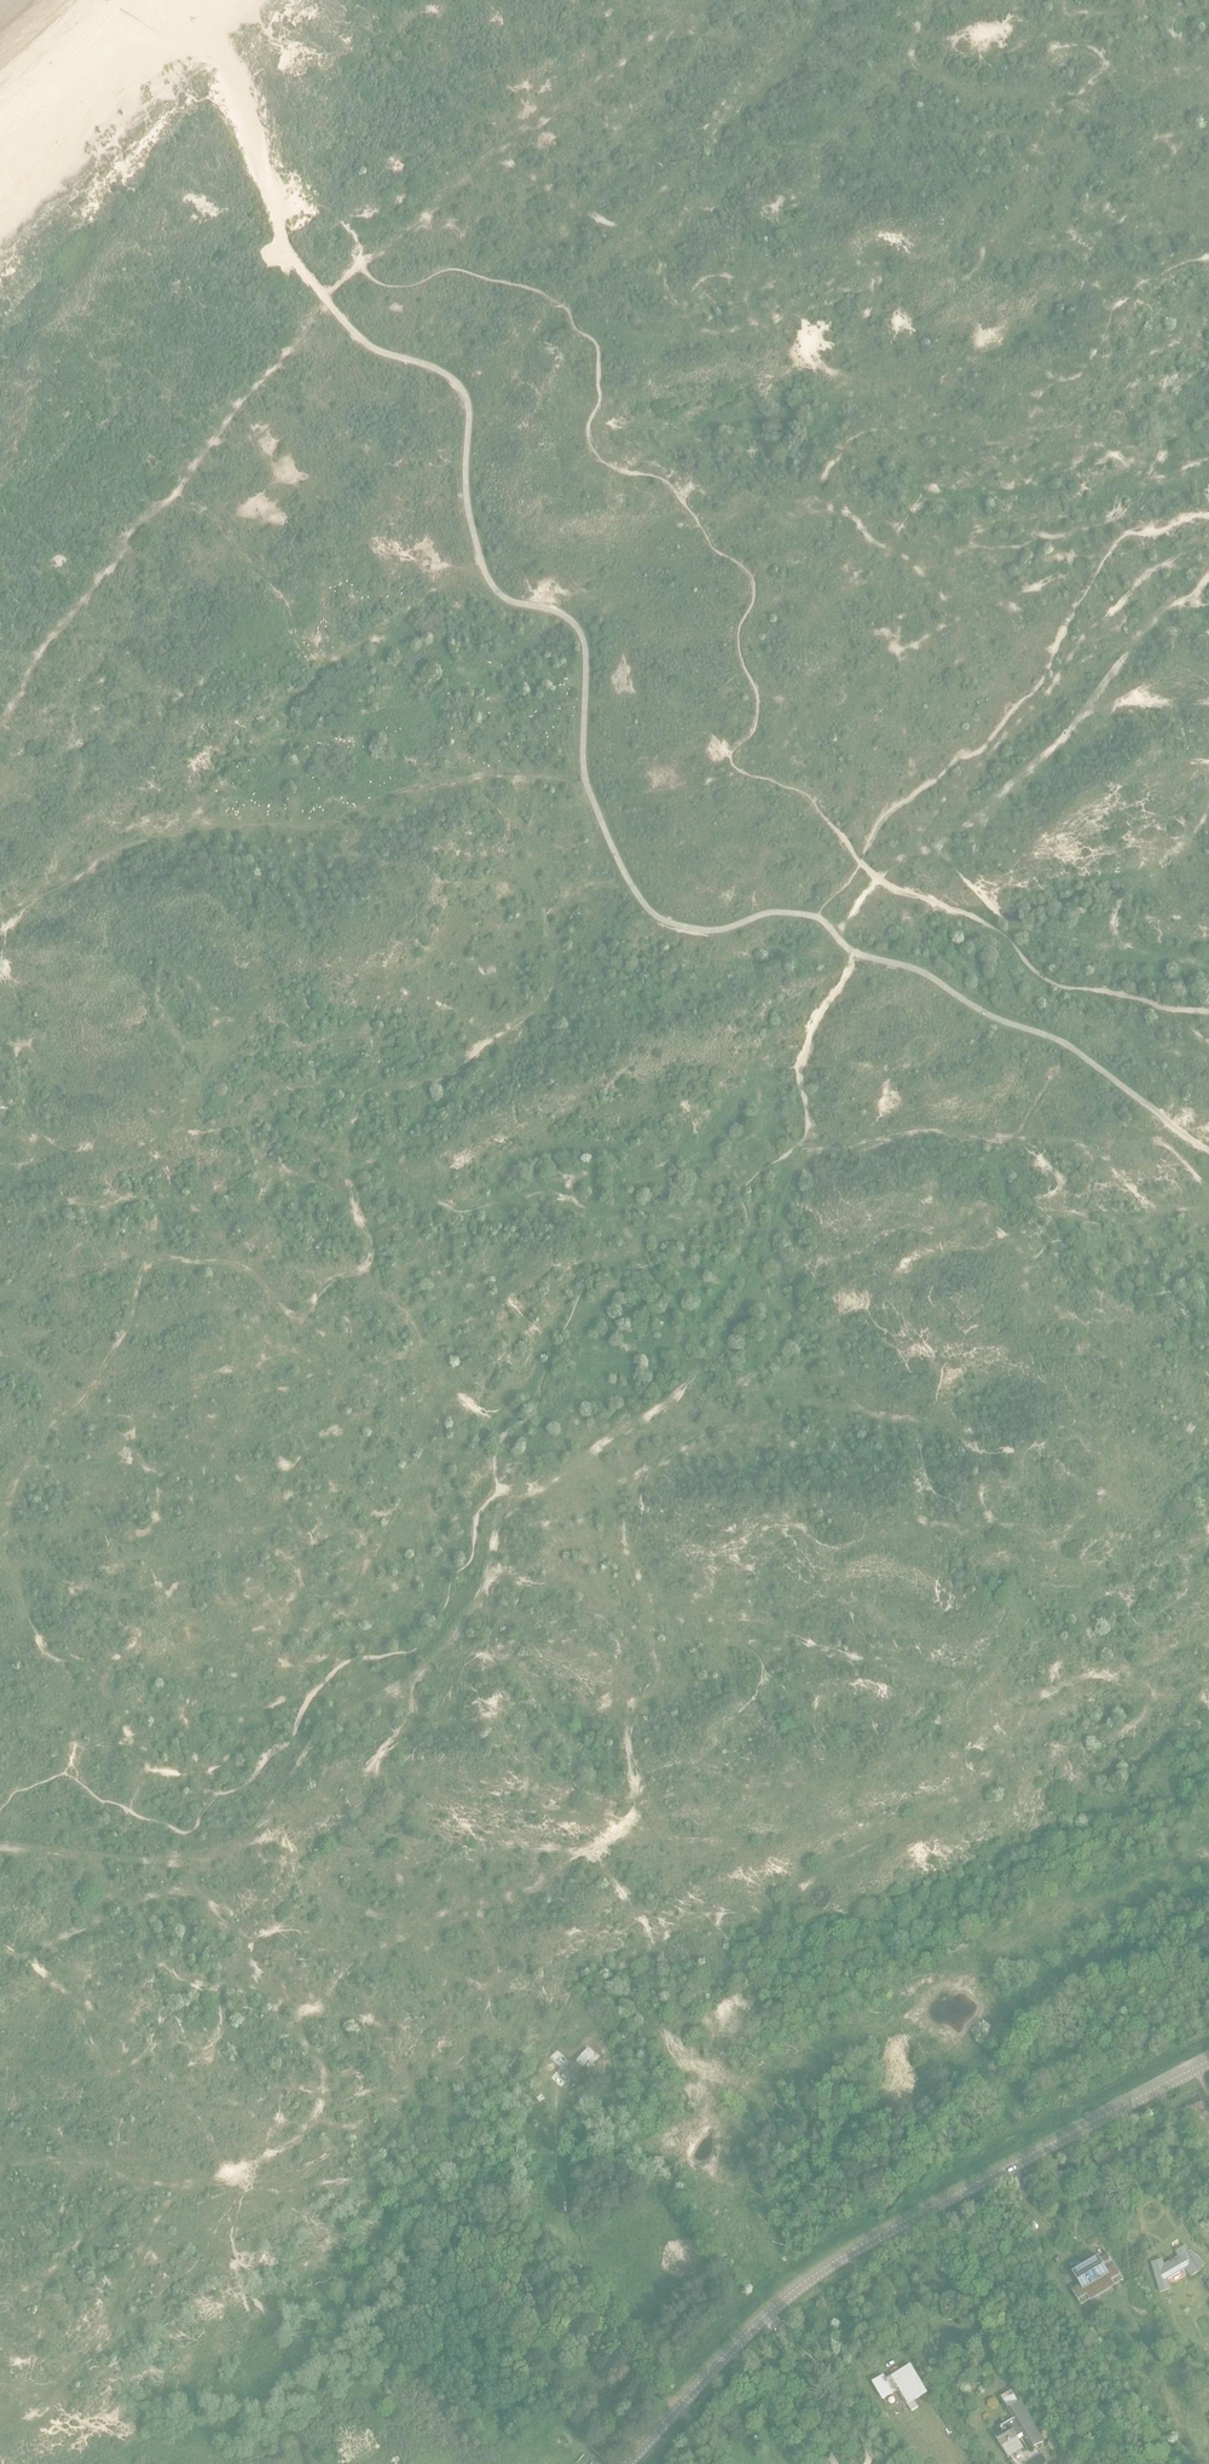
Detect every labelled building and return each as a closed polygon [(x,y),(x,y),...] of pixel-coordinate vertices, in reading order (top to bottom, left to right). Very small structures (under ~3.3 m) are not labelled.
[(575,2062),(562,2075),(566,2080),(569,2077),(576,2085),(587,2073),(575,2062)] [(1191,2276),(1200,2270),(1185,2246),(1176,2251),(1179,2256),(1164,2265),(1163,2259),(1153,2262),(1160,2291),(1171,2289),(1168,2279),(1180,2271),(1179,2269),(1185,2265),(1191,2276)] [(1079,2284),(1071,2289),(1080,2305),(1090,2300),(1087,2295),(1111,2281),(1113,2285),(1123,2280),(1107,2253),(1099,2258),(1097,2260),(1098,2261),(1087,2268),(1086,2266),(1073,2274),(1079,2284)] [(913,2399),(926,2392),(910,2365),(886,2379),(884,2374),(872,2381),(882,2398),(897,2389),(906,2404),(907,2403),(912,2411),(918,2407),(913,2399)] [(1032,2447),(1043,2441),(1020,2402),(1009,2408),(1014,2418),(1001,2426),(1004,2432),(997,2436),(1008,2456),(1024,2447),(1017,2436),(1023,2432),(1032,2447)] [(822,2460),(824,2463),(836,2463),(831,2455),(822,2460)]
